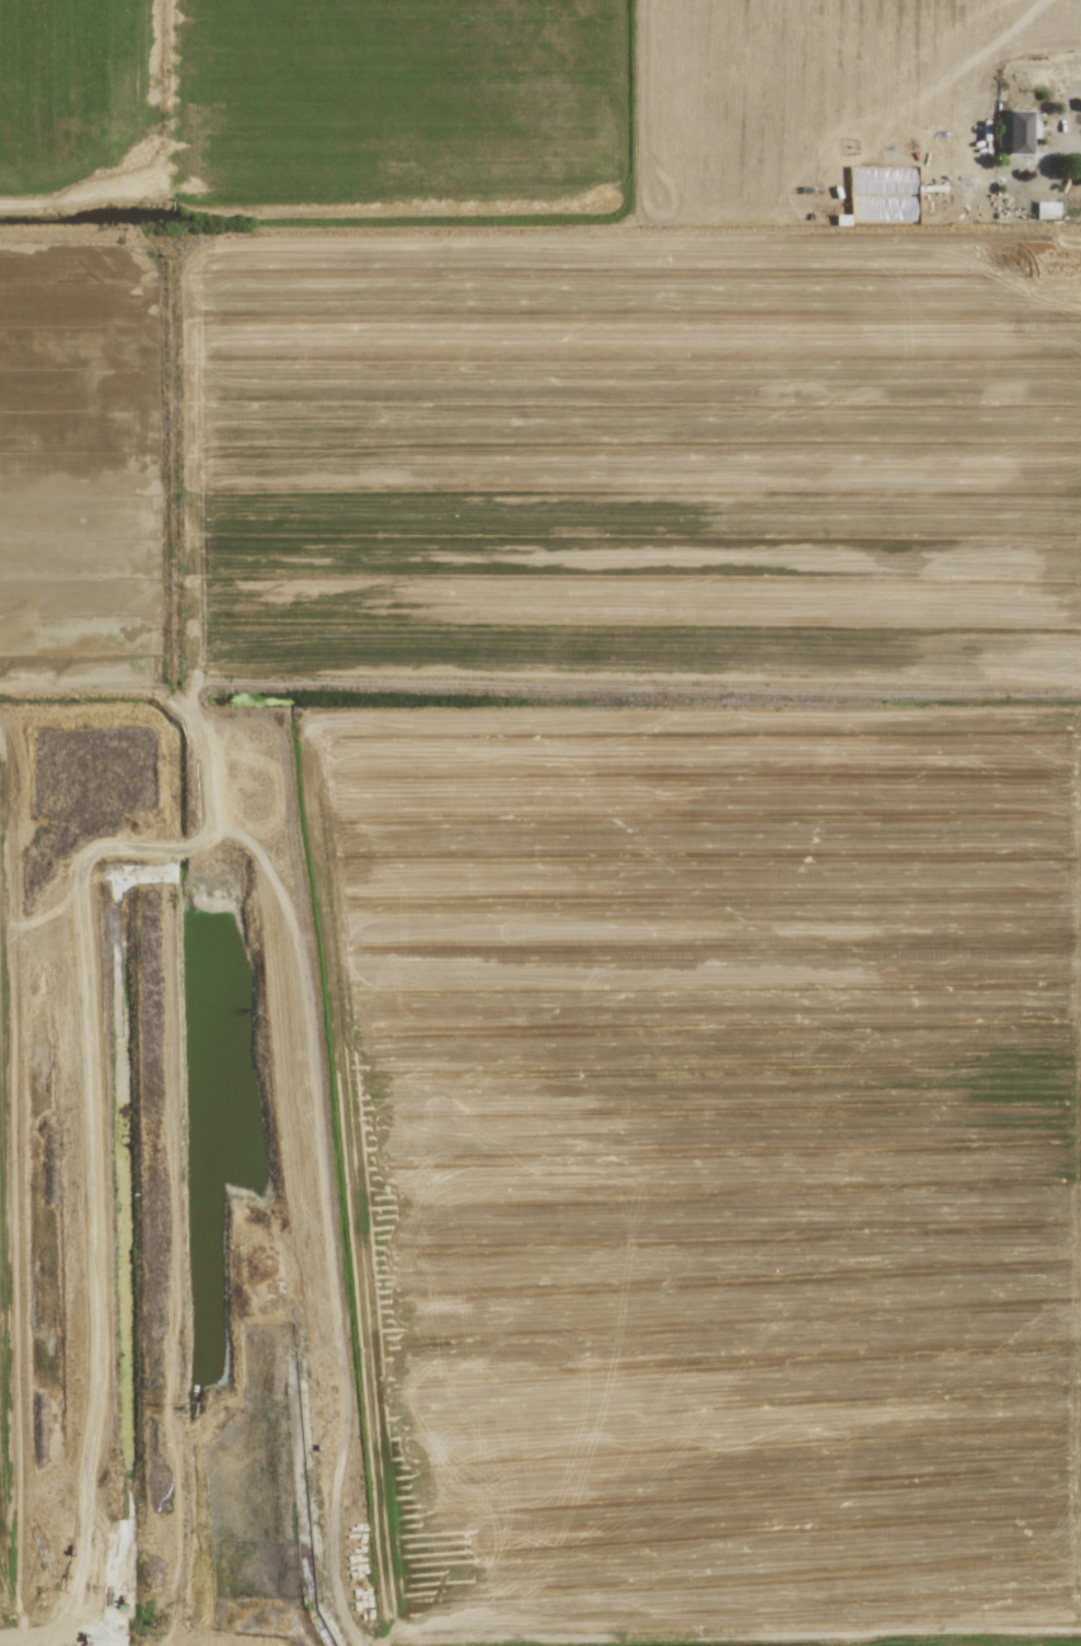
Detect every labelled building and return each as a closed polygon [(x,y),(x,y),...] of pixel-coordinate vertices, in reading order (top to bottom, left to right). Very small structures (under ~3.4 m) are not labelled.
[(1030,117),(995,117),(995,147),(1029,147),(1030,117)]
